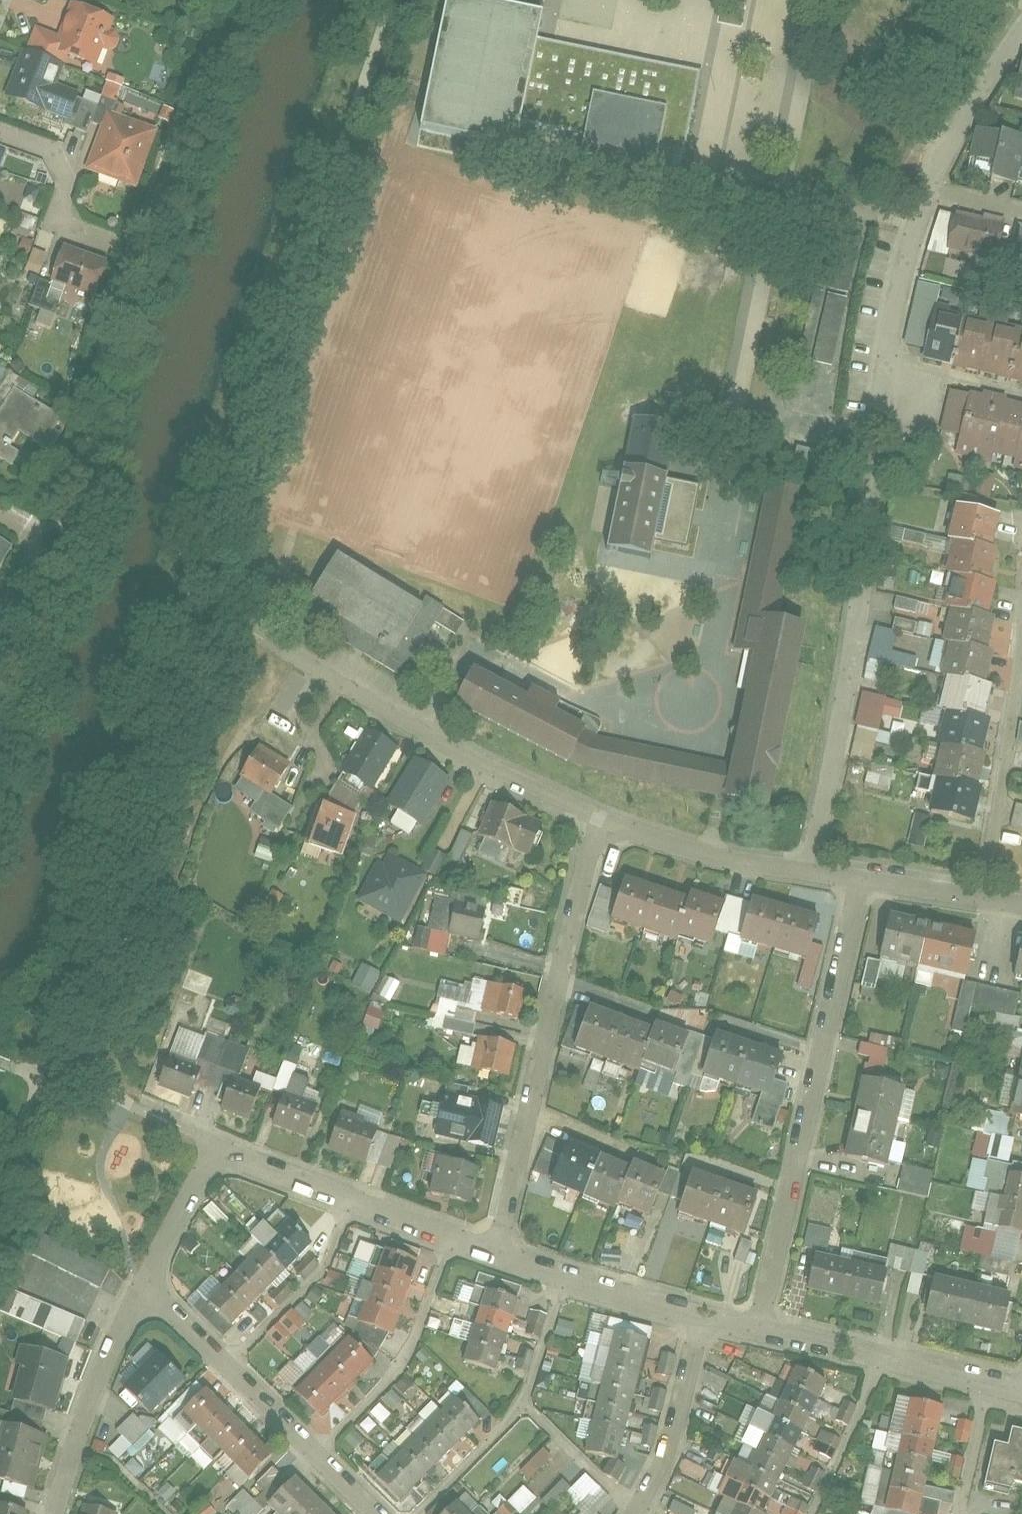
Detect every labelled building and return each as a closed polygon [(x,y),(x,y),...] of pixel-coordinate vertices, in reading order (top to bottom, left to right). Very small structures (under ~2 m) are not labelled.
[(559,45),(535,41),(540,16),(458,0),(447,0),(421,132),(514,150),(518,125),(585,138),(580,158),(652,172),(656,152),(682,157),(698,77),(699,74),(571,49),(580,0),(568,0),(559,45)] [(71,5),(57,38),(36,29),(8,98),(49,113),(68,58),(97,70),(117,23),(71,5)] [(1010,103),(1021,105),(1021,58),(1010,103)] [(114,72),(113,76),(106,74),(100,99),(119,104),(126,75),(114,72)] [(84,171),(125,189),(144,126),(106,111),(84,171)] [(981,119),(973,152),(990,157),(984,178),(1010,185),(1016,163),(1021,165),(1021,130),(981,119)] [(845,324),(862,224),(828,218),(816,289),(812,288),(805,327),(800,326),(795,360),(843,368),(850,325),(845,324)] [(957,224),(956,250),(1003,251),(1003,225),(957,224)] [(90,289),(101,258),(59,243),(48,274),(90,289)] [(37,275),(46,255),(32,249),(23,269),(37,275)] [(1021,377),(1021,318),(922,296),(915,326),(906,324),(902,350),(1021,377)] [(958,384),(942,455),(1021,473),(1021,399),(958,384)] [(3,389),(0,394),(0,465),(16,438),(39,452),(57,421),(3,389)] [(664,429),(634,422),(606,555),(647,563),(665,477),(655,475),(664,429)] [(978,474),(978,495),(991,495),(991,474),(978,474)] [(798,509),(762,502),(732,652),(747,655),(727,757),(580,727),(465,668),(447,704),(561,763),(772,805),(809,621),(776,614),(798,509)] [(982,739),(990,510),(960,510),(940,809),(968,809),(982,739)] [(422,603),(331,549),(298,605),(389,659),(422,603)] [(893,609),(926,614),(928,603),(894,598),(893,609)] [(888,662),(891,631),(869,630),(865,679),(875,679),(876,661),(888,662)] [(889,652),(888,663),(913,667),(915,656),(889,652)] [(861,692),(848,755),(870,759),(874,741),(895,745),(898,735),(877,731),(881,716),(898,719),(902,700),(861,692)] [(394,749),(367,734),(301,844),(333,863),(369,803),(364,800),(394,749)] [(295,760),(259,738),(239,771),(275,793),(295,760)] [(456,784),(420,763),(393,810),(428,831),(456,784)] [(545,824),(500,802),(475,850),(520,873),(545,824)] [(1009,826),(1021,828),(1021,805),(1015,803),(1009,826)] [(458,829),(448,859),(459,863),(470,833),(458,829)] [(429,880),(384,853),(358,897),(403,924),(429,880)] [(723,933),(811,957),(821,917),(758,901),(756,907),(676,886),(675,891),(609,874),(595,925),(653,940),(655,930),(719,947),(723,933)] [(487,909),(435,893),(417,949),(446,958),(453,936),(477,943),(487,909)] [(976,977),(985,938),(883,916),(874,955),(976,977)] [(360,963),(351,984),(370,993),(379,972),(360,963)] [(519,1022),(530,981),(500,973),(497,985),(489,1014),(519,1022)] [(1006,1022),(1011,992),(952,981),(946,1011),(1006,1022)] [(721,1045),(589,1006),(577,1048),(674,1077),(676,1072),(777,1101),(790,1057),(723,1037),(721,1045)] [(363,1025),(378,1028),(381,1009),(366,1007),(363,1025)] [(237,1068),(249,1037),(201,1019),(189,1049),(237,1068)] [(517,1040),(489,1031),(479,1067),(507,1075),(517,1040)] [(194,1101),(207,1068),(170,1052),(156,1085),(194,1101)] [(251,1118),(263,1089),(230,1075),(218,1104),(251,1118)] [(889,1159),(904,1088),(866,1080),(852,1151),(889,1159)] [(311,1139),(324,1107),(284,1091),(271,1123),(311,1139)] [(505,1101),(474,1091),(462,1132),(492,1142),(505,1101)] [(393,1166),(406,1131),(344,1108),(331,1143),(393,1166)] [(571,1148),(559,1186),(654,1215),(663,1186),(685,1193),(680,1210),(753,1232),(764,1196),(624,1155),(621,1163),(571,1148)] [(475,1199),(483,1164),(452,1158),(444,1192),(475,1199)] [(925,1197),(931,1171),(902,1164),(896,1189),(925,1197)] [(1009,1166),(997,1221),(1021,1227),(1021,1168),(1009,1166)] [(216,1223),(222,1217),(209,1204),(203,1209),(216,1223)] [(313,1241),(284,1212),(232,1268),(217,1283),(245,1310),(259,1296),(313,1241)] [(826,1248),(831,1229),(807,1223),(802,1242),(826,1248)] [(992,1258),(996,1230),(963,1225),(959,1251),(982,1254),(977,1287),(1006,1291),(1010,1260),(992,1258)] [(24,1229),(12,1254),(92,1290),(103,1265),(24,1229)] [(734,1256),(743,1260),(750,1243),(742,1239),(734,1256)] [(885,1269),(923,1273),(926,1250),(888,1246),(885,1269)] [(402,1255),(376,1247),(351,1327),(298,1382),(324,1408),(373,1349),(402,1255)] [(890,1309),(898,1275),(812,1254),(804,1288),(890,1309)] [(0,1292),(0,1313),(69,1346),(82,1317),(5,1281),(0,1292)] [(217,1283),(194,1307),(221,1336),(245,1310),(217,1283)] [(523,1296),(490,1285),(467,1355),(499,1366),(523,1296)] [(1012,1302),(937,1285),(929,1319),(1004,1336),(1012,1302)] [(299,1298),(265,1335),(280,1348),(313,1312),(299,1298)] [(539,1339),(546,1315),(534,1311),(527,1335),(539,1339)] [(653,1336),(620,1327),(589,1448),(622,1457),(653,1336)] [(289,1385),(335,1337),(326,1329),(299,1357),(297,1355),(278,1375),(289,1385)] [(146,1406),(179,1371),(156,1349),(123,1384),(146,1406)] [(65,1362),(25,1350),(9,1400),(49,1412),(65,1362)] [(798,1365),(730,1513),(765,1513),(828,1378),(798,1365)] [(274,1457),(205,1388),(180,1412),(250,1481),(274,1457)] [(371,1472),(398,1500),(481,1416),(453,1389),(371,1472)] [(923,1510),(947,1404),(913,1396),(889,1502),(923,1510)] [(148,1438),(128,1419),(116,1432),(136,1450),(148,1438)] [(959,1443),(968,1444),(971,1421),(962,1420),(959,1443)] [(981,1440),(972,1480),(1021,1491),(1021,1427),(1007,1423),(1003,1444),(981,1440)] [(0,1424),(0,1425),(0,1477),(27,1486),(43,1438),(0,1424)] [(831,1459),(841,1439),(822,1429),(811,1449),(831,1459)] [(626,1466),(611,1459),(603,1474),(618,1481),(626,1466)] [(875,1505),(876,1470),(863,1470),(862,1505),(875,1505)] [(595,1513),(610,1499),(584,1473),(569,1487),(562,1479),(541,1499),(549,1507),(560,1495),(579,1513),(596,1513),(595,1513)] [(299,1477),(275,1502),(288,1513),(337,1513),(299,1477)] [(263,1509),(242,1489),(225,1506),(232,1513),(257,1513),(263,1509)] [(451,1489),(430,1511),(433,1513),(478,1513),(451,1489)] [(36,1506),(0,1496),(0,1513),(34,1513),(36,1506)] [(92,1499),(87,1513),(119,1513),(121,1509),(92,1499)] [(667,1511),(675,1513),(693,1513),(695,1509),(671,1501),(667,1511)]
